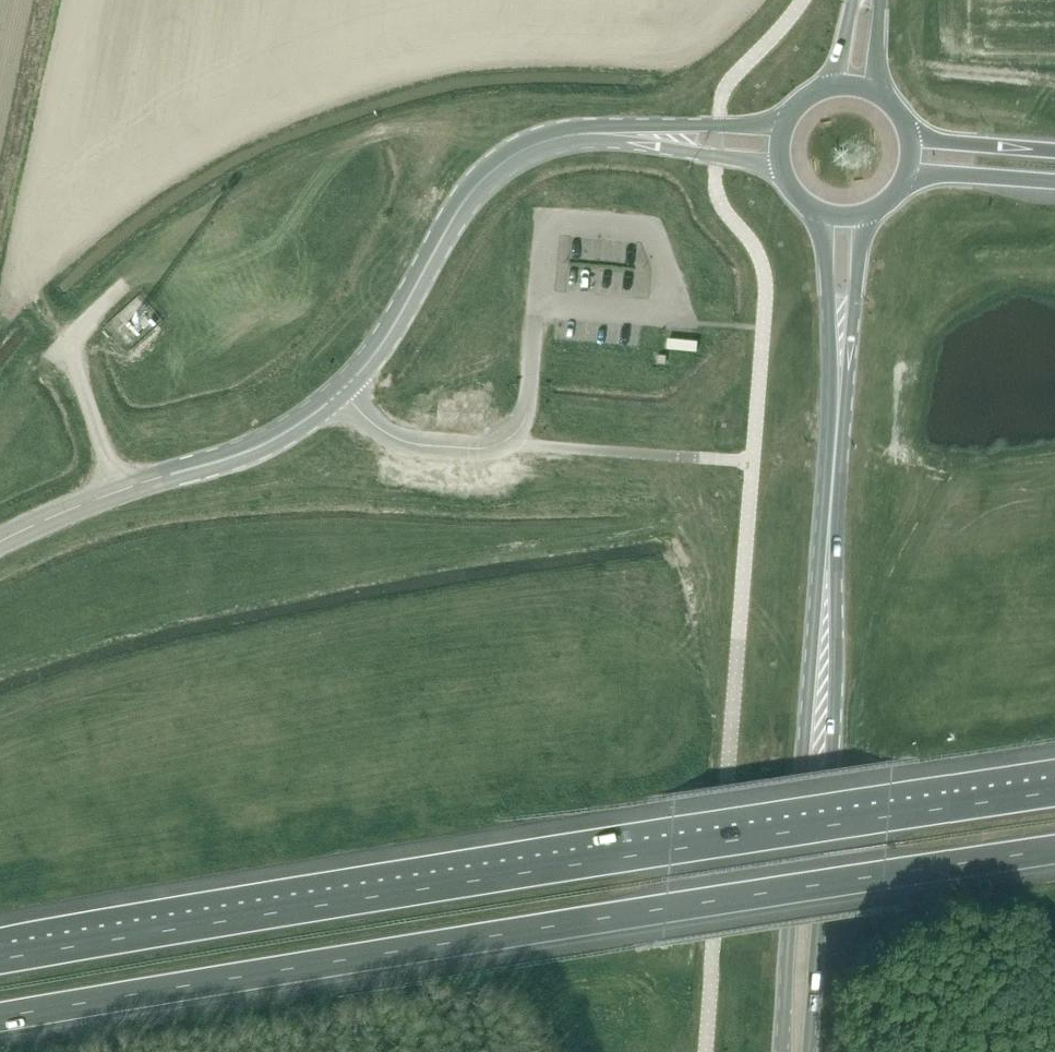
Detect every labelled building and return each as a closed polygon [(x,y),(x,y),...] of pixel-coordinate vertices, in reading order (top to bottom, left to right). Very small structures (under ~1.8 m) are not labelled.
[(700,346),(701,330),(671,328),(670,345),(700,346)]
